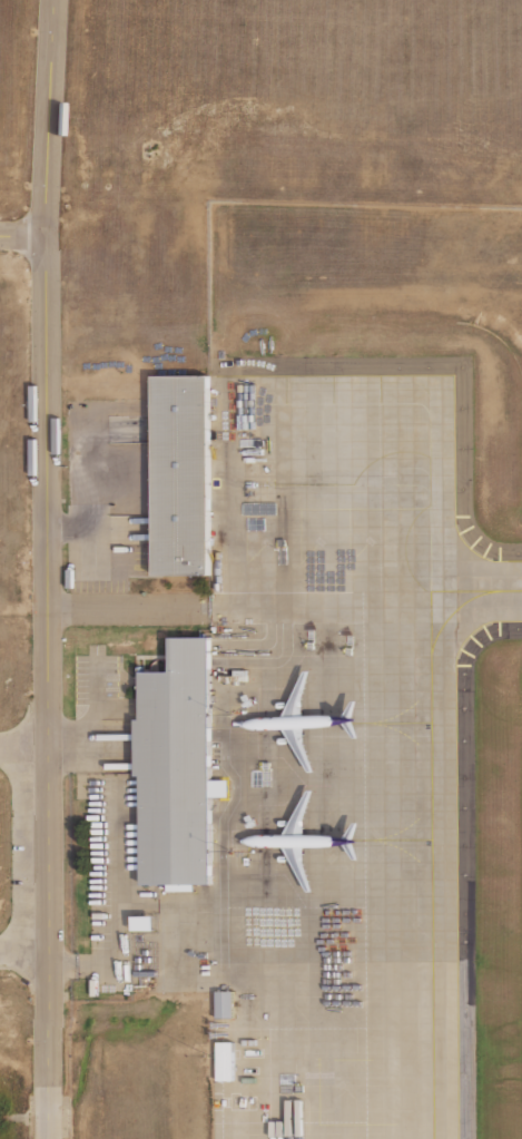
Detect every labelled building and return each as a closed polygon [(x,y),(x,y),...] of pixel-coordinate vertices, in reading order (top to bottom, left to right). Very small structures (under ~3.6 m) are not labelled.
[(155,376),(210,376),(210,575),(155,575),(155,376)] [(175,637),(200,637),(213,637),(214,779),(230,779),(230,797),(214,797),(214,884),(195,884),(195,891),(168,892),(168,885),(158,885),(145,885),(144,776),(139,776),(139,774),(139,719),(144,719),(144,671),(175,671),(175,637)] [(155,916),(132,916),(132,931),(155,931),(155,916)] [(233,991),(216,991),(216,1019),(233,1018),(233,991)] [(217,1081),(234,1081),(233,1043),(216,1043),(217,1081)]
